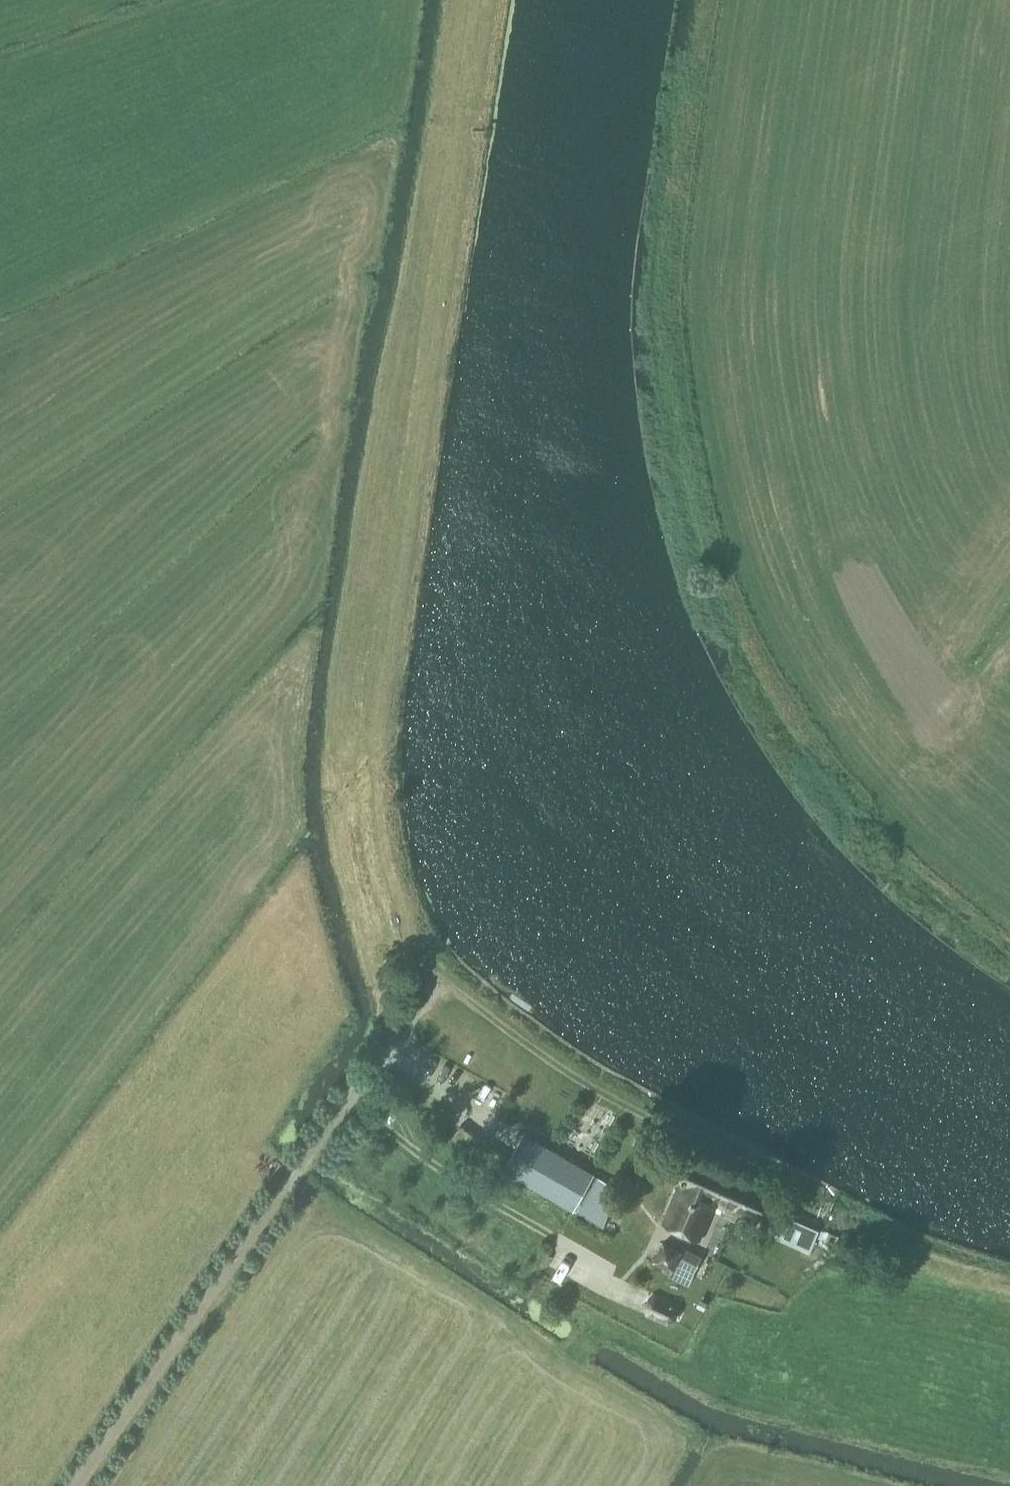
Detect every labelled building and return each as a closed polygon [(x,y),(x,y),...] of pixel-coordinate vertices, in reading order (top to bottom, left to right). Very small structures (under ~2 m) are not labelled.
[(483,1140),(462,1124),(453,1136),(468,1147),(503,1170),(505,1168),(510,1158),(483,1140)] [(525,1133),(510,1158),(505,1168),(573,1208),(593,1173),(525,1133)] [(715,1196),(725,1172),(676,1152),(668,1173),(684,1180),(666,1223),(699,1236),(715,1196)] [(768,1190),(725,1172),(715,1196),(730,1202),(729,1204),(757,1215),(768,1190)] [(620,1188),(596,1176),(577,1211),(602,1224),(620,1188)] [(809,1249),(816,1232),(818,1229),(769,1209),(760,1229),(809,1249)] [(703,1255),(682,1245),(682,1247),(664,1238),(654,1258),(674,1268),(677,1262),(695,1271),(703,1255)] [(666,1321),(673,1317),(677,1309),(676,1301),(656,1292),(649,1296),(645,1305),(645,1312),(666,1321)]
